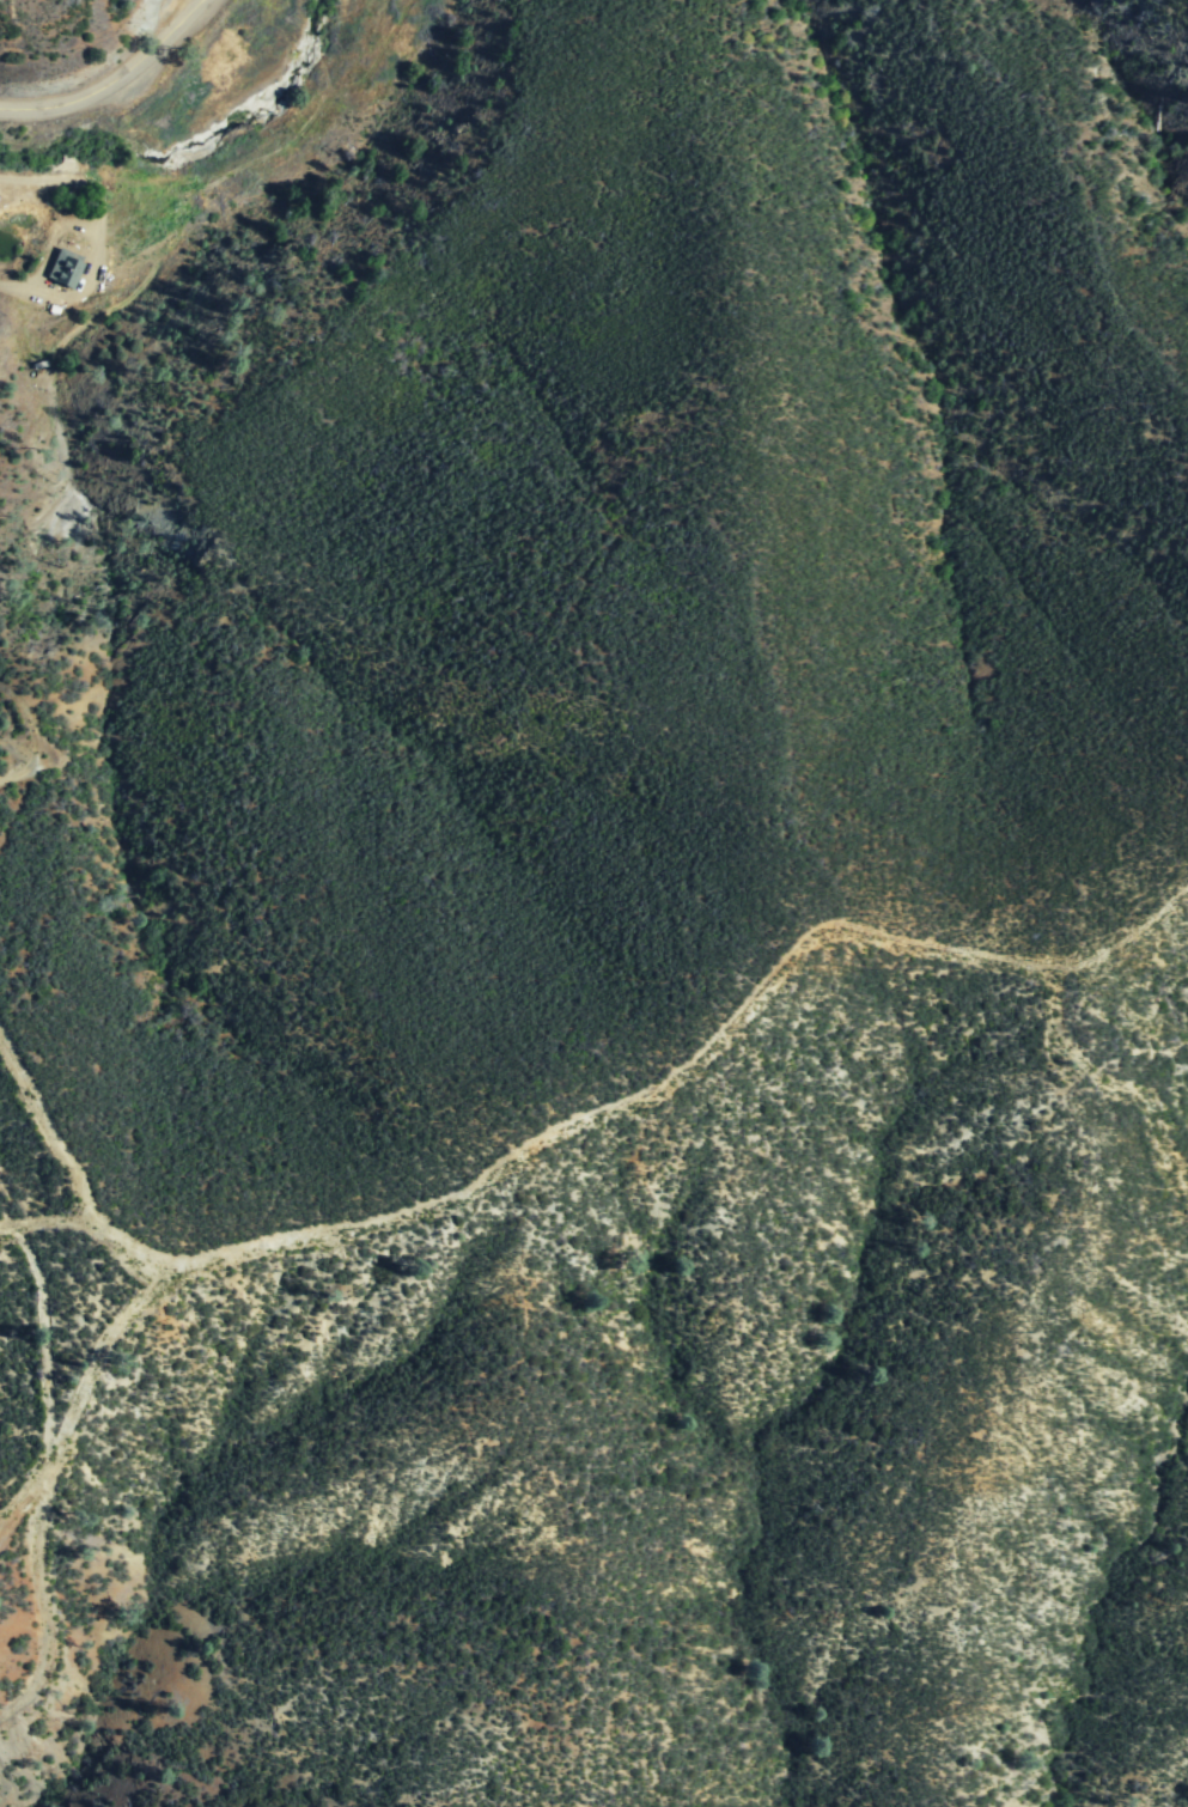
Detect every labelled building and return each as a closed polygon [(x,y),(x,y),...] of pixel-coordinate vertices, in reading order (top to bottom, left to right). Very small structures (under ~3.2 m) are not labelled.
[(44,275),(68,289),(84,263),(60,249),(44,275)]
